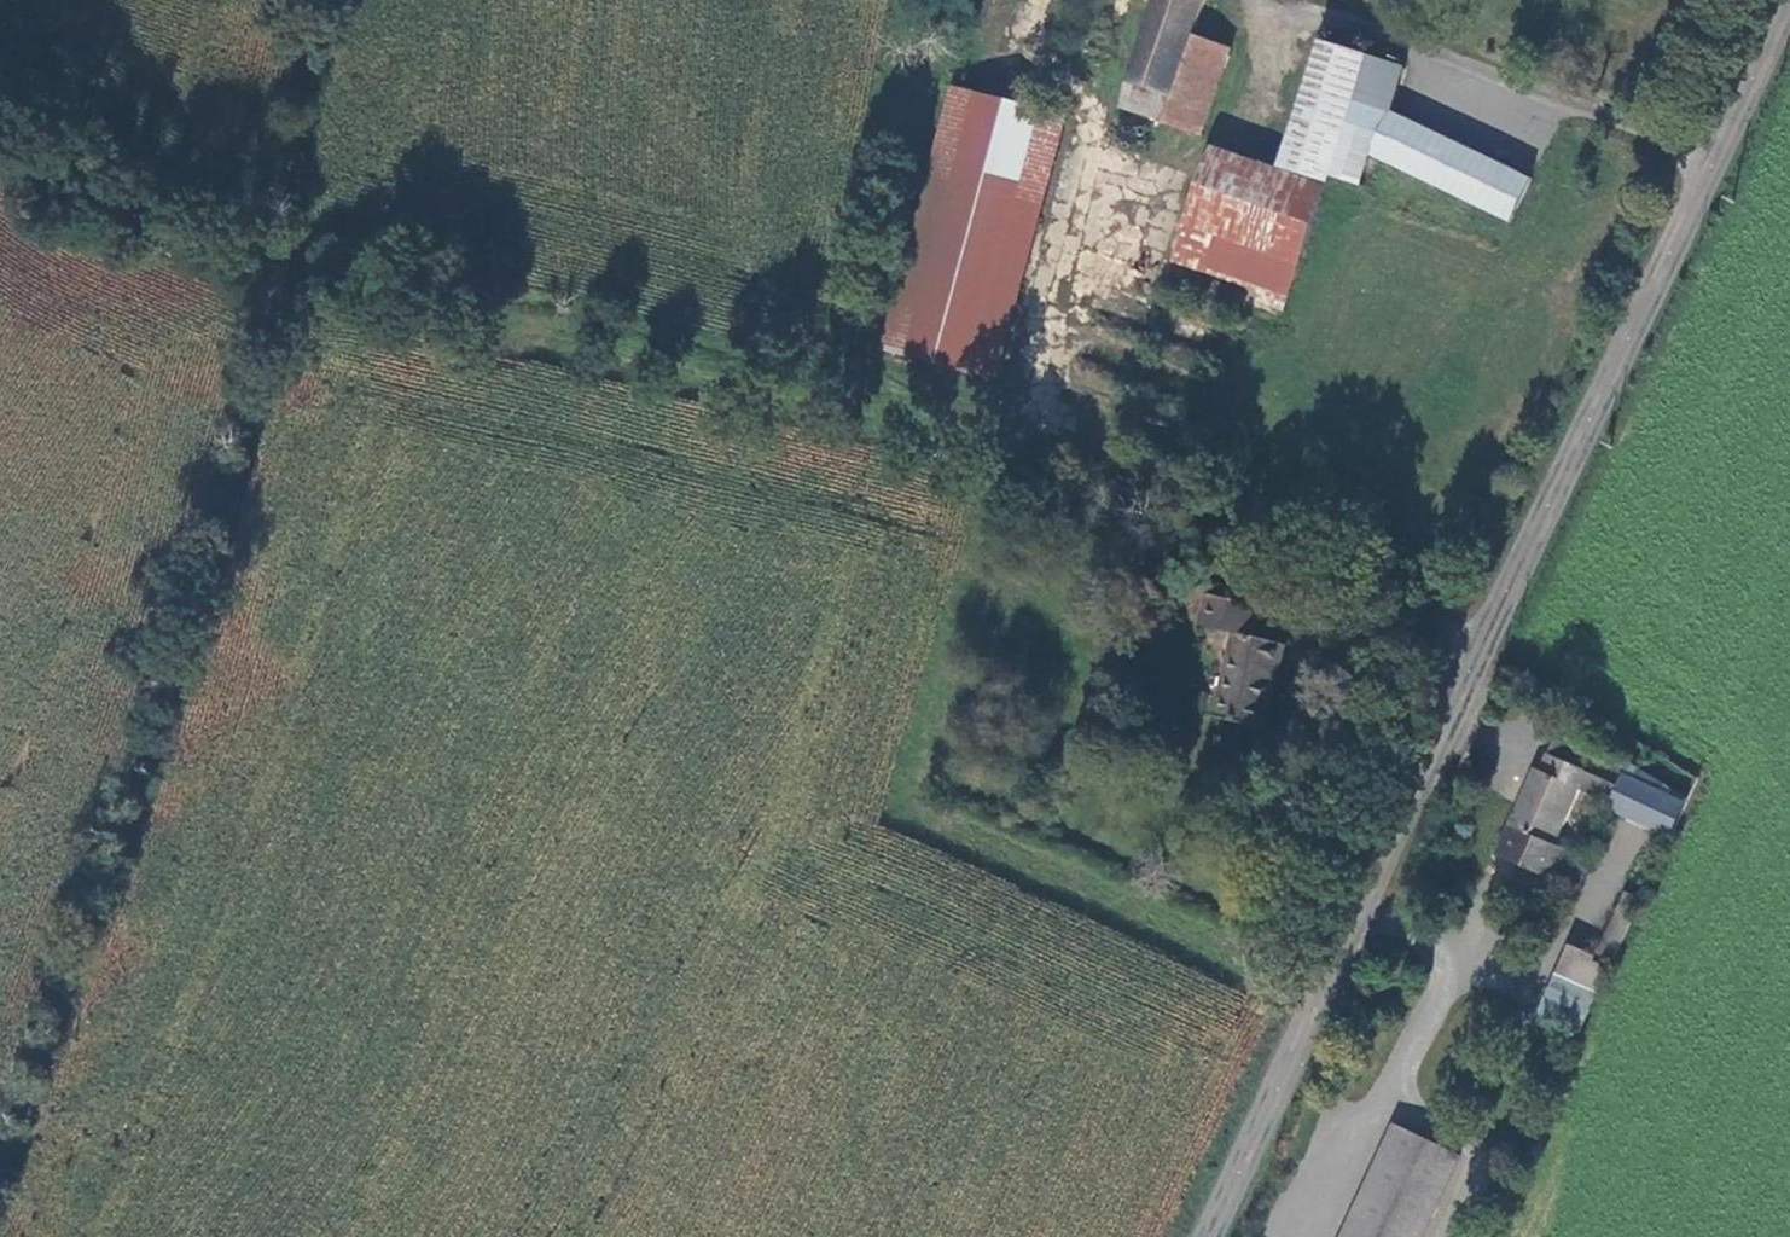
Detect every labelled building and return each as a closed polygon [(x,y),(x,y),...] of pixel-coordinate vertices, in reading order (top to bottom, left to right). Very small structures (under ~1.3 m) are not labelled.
[(1120,114),(1162,131),(1189,41),(1202,0),(1156,0),(1120,114)] [(1189,41),(1162,131),(1202,144),(1230,55),(1189,41)] [(1331,193),(1369,58),(1320,44),(1282,180),(1331,193)] [(879,355),(979,379),(1044,114),(944,90),(879,355)] [(1393,116),(1376,155),(1518,219),(1535,180),(1393,116)] [(1187,230),(1300,262),(1317,203),(1204,171),(1187,230)] [(1175,272),(1289,304),(1300,262),(1187,230),(1175,272)] [(1281,712),(1295,631),(1262,623),(1267,591),(1234,585),(1218,582),(1213,614),(1244,619),(1230,703),(1281,712)] [(1663,746),(1591,716),(1575,753),(1568,750),(1531,832),(1588,861),(1600,832),(1586,825),(1619,760),(1649,773),(1663,746)] [(1647,932),(1683,861),(1665,853),(1630,924),(1608,912),(1578,974),(1616,993),(1647,932)] [(1488,1120),(1429,1089),(1355,1236),(1429,1236),(1488,1120)]
